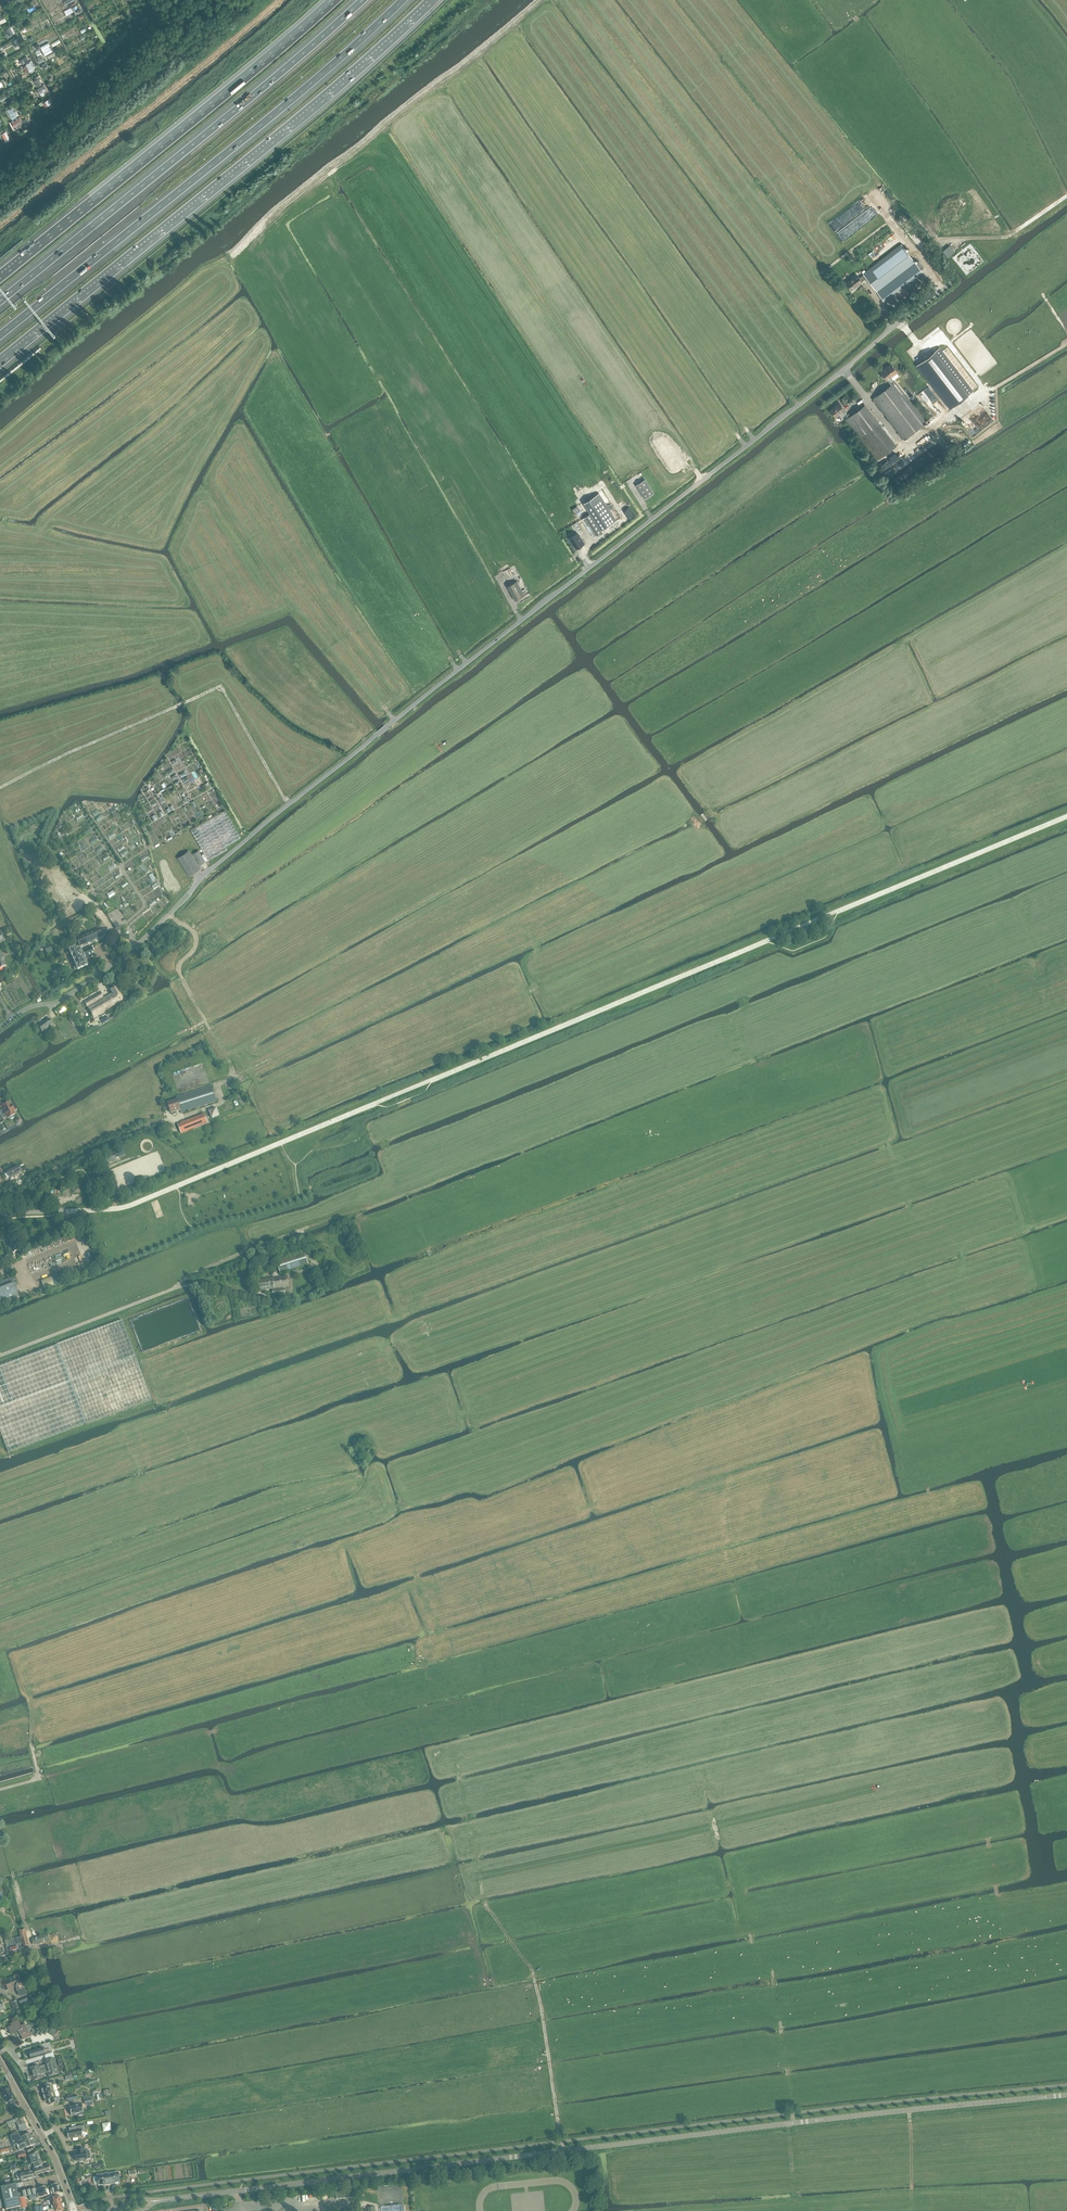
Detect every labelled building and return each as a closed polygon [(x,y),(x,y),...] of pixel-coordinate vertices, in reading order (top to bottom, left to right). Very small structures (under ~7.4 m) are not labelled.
[(10,27),(5,29),(9,36),(14,34),(10,27)] [(26,56),(20,60),(22,64),(29,61),(27,58),(29,57),(28,55),(26,56)] [(26,65),(23,67),(25,71),(28,69),(29,71),(30,72),(34,70),(34,68),(30,62),(30,61),(26,63),(27,64),(26,64),(26,65)] [(51,96),(43,101),(44,102),(46,106),(48,105),(52,103),(53,102),(51,100),(53,99),(51,96)] [(12,108),(7,111),(11,117),(11,118),(16,115),(12,108)] [(6,132),(0,134),(2,137),(3,136),(6,142),(5,143),(7,146),(12,143),(10,140),(6,132)] [(883,300),(922,271),(901,244),(863,273),(864,274),(859,278),(857,274),(846,283),(850,288),(851,290),(855,287),(862,281),(866,278),(883,300)] [(924,359),(917,365),(950,408),(972,391),(939,348),(931,354),(924,359)] [(895,382),(891,377),(897,372),(891,364),(880,372),(887,380),(891,385),(873,398),(904,439),(926,422),(895,382)] [(841,419),(847,414),(844,410),(845,410),(839,402),(839,403),(830,410),(835,417),(836,417),(836,418),(841,419)] [(877,459),(896,445),(865,405),(846,420),(850,425),(877,459)] [(645,499),(654,494),(645,480),(636,486),(645,499)] [(599,493),(584,503),(591,513),(601,530),(616,520),(599,493)] [(585,517),(582,519),(590,532),(593,529),(596,534),(593,536),(593,538),(597,535),(603,532),(601,530),(591,513),(585,517)] [(577,522),(574,524),(580,533),(583,531),(577,522)] [(569,537),(576,548),(584,543),(577,532),(569,537)] [(515,600),(525,595),(517,581),(507,586),(515,600)] [(225,809),(190,830),(191,831),(196,839),(201,848),(208,860),(227,849),(225,846),(241,837),(225,809)] [(189,876),(200,868),(188,850),(177,857),(189,876)] [(200,864),(205,861),(198,850),(194,853),(200,864)] [(71,885),(64,890),(74,903),(81,898),(77,892),(80,889),(72,879),(68,882),(71,885)] [(79,947),(101,936),(98,930),(76,940),(79,947)] [(94,956),(90,947),(80,951),(80,950),(75,952),(74,949),(69,951),(73,961),(71,962),(72,964),(74,963),(77,970),(87,966),(84,961),(94,956)] [(100,993),(84,1002),(87,1007),(103,998),(88,1008),(93,1018),(114,1006),(114,1005),(123,1000),(120,995),(115,988),(110,991),(112,994),(103,998),(100,993)] [(41,1033),(52,1025),(48,1019),(37,1027),(41,1033)] [(176,1100),(167,1103),(171,1114),(172,1115),(173,1116),(176,1115),(177,1114),(176,1112),(180,1111),(180,1113),(216,1102),(211,1086),(176,1098),(176,1100)] [(3,1118),(3,1119),(5,1118),(6,1117),(7,1118),(7,1119),(9,1118),(10,1119),(11,1120),(13,1118),(14,1117),(13,1116),(15,1115),(13,1112),(14,1112),(11,1106),(10,1106),(8,1103),(1,1107),(3,1112),(1,1113),(0,1112),(0,1113),(3,1118)] [(181,1123),(177,1125),(181,1134),(207,1123),(204,1114),(185,1122),(185,1121),(184,1120),(181,1121),(181,1122),(181,1123)] [(188,1144),(201,1139),(198,1131),(185,1136),(188,1144)] [(112,1154),(101,1159),(103,1165),(115,1160),(112,1154)] [(10,1178),(21,1173),(18,1166),(6,1172),(10,1178)] [(8,1245),(8,1246),(10,1251),(13,1249),(14,1253),(19,1251),(16,1242),(12,1234),(7,1236),(11,1244),(8,1245)] [(280,1273),(307,1265),(308,1264),(307,1263),(304,1252),(276,1261),(280,1273)] [(3,1304),(19,1299),(14,1286),(14,1285),(16,1284),(13,1277),(0,1282),(0,1306),(3,1304)] [(277,1290),(277,1289),(289,1287),(287,1277),(256,1281),(257,1291),(272,1289),(273,1296),(285,1294),(284,1289),(277,1290)] [(111,1326),(107,1328),(109,1335),(116,1332),(118,1335),(124,1333),(120,1323),(116,1325),(115,1323),(111,1325),(111,1326)] [(118,1344),(114,1346),(116,1353),(123,1350),(124,1353),(131,1351),(127,1341),(122,1342),(122,1341),(117,1342),(118,1344)] [(95,1343),(85,1347),(87,1353),(90,1352),(93,1359),(100,1356),(98,1352),(100,1351),(98,1347),(97,1347),(95,1343)] [(68,1354),(73,1367),(74,1367),(74,1368),(78,1367),(78,1366),(79,1365),(77,1359),(80,1358),(77,1352),(68,1355),(68,1354)] [(68,1354),(58,1358),(61,1364),(64,1363),(66,1369),(67,1368),(68,1370),(72,1368),(71,1367),(72,1367),(73,1368),(73,1367),(68,1354)] [(50,1360),(41,1363),(46,1376),(46,1375),(47,1375),(47,1376),(51,1375),(51,1374),(52,1373),(50,1367),(53,1366),(50,1360)] [(41,1364),(32,1368),(35,1374),(38,1373),(40,1379),(41,1378),(42,1380),(46,1378),(45,1377),(46,1376),(41,1363),(41,1364)] [(126,1376),(119,1379),(121,1386),(126,1384),(126,1386),(131,1384),(130,1383),(135,1381),(131,1371),(125,1373),(126,1376)] [(15,1374),(20,1388),(21,1387),(21,1388),(25,1387),(25,1386),(26,1385),(24,1380),(27,1378),(25,1372),(16,1375),(15,1374)] [(15,1374),(6,1378),(8,1384),(11,1383),(14,1389),(15,1388),(15,1390),(19,1388),(19,1387),(20,1388),(15,1374)] [(98,1399),(95,1401),(97,1407),(107,1403),(106,1399),(107,1398),(106,1394),(104,1394),(102,1390),(95,1392),(98,1399)] [(134,1399),(127,1401),(130,1408),(134,1407),(135,1408),(139,1406),(139,1405),(143,1403),(139,1393),(133,1395),(134,1399)] [(84,1404),(80,1405),(83,1411),(93,1407),(91,1403),(93,1402),(91,1398),(89,1399),(88,1394),(81,1397),(84,1404)] [(63,1402),(68,1415),(77,1411),(75,1405),(72,1406),(69,1401),(68,1401),(68,1400),(64,1401),(64,1402),(64,1403),(63,1402)] [(59,1410),(56,1411),(58,1418),(67,1414),(68,1415),(63,1402),(62,1402),(61,1401),(58,1402),(58,1404),(57,1404),(59,1410)] [(37,1413),(42,1426),(51,1423),(49,1416),(46,1417),(43,1412),(42,1412),(42,1411),(38,1412),(38,1414),(37,1413)] [(33,1421),(30,1422),(32,1429),(41,1425),(42,1426),(37,1413),(36,1413),(35,1412),(32,1414),(32,1415),(31,1415),(33,1421)] [(19,1419),(12,1421),(14,1426),(13,1426),(14,1431),(16,1430),(17,1434),(27,1431),(25,1424),(22,1426),(19,1419)] [(19,1930),(20,1937),(5,1941),(6,1947),(7,1955),(11,1954),(11,1951),(28,1947),(24,1929),(19,1930)] [(46,1935),(31,1939),(33,1946),(48,1941),(46,1935)] [(16,1982),(15,1978),(4,1983),(7,1991),(18,1986),(19,1990),(17,1991),(19,1995),(22,1997),(26,1995),(20,1980),(16,1982)] [(20,2027),(18,2021),(10,2024),(11,2026),(7,2028),(11,2035),(18,2032),(19,2036),(20,2035),(22,2040),(31,2036),(30,2033),(28,2034),(27,2032),(28,2032),(25,2025),(20,2027)] [(37,2030),(33,2035),(36,2037),(38,2035),(40,2036),(42,2034),(45,2036),(47,2033),(53,2037),(56,2032),(57,2031),(55,2030),(50,2027),(49,2030),(46,2028),(44,2031),(41,2029),(39,2032),(37,2030)] [(43,2048),(28,2052),(30,2059),(45,2055),(43,2048)] [(38,2065),(30,2068),(34,2080),(40,2079),(39,2075),(47,2073),(48,2077),(58,2074),(54,2059),(44,2062),(45,2065),(39,2067),(38,2065)] [(46,2087),(40,2088),(42,2095),(52,2092),(54,2091),(52,2086),(55,2085),(54,2081),(45,2084),(46,2087)] [(10,2091),(9,2088),(1,2092),(6,2103),(8,2102),(11,2107),(12,2107),(16,2105),(13,2099),(14,2099),(11,2091),(10,2091)] [(52,2092),(42,2095),(43,2101),(49,2100),(50,2103),(50,2105),(59,2102),(59,2100),(58,2097),(56,2097),(54,2091),(52,2092)] [(83,2113),(81,2104),(77,2105),(73,2106),(69,2107),(71,2116),(78,2114),(78,2115),(79,2116),(82,2115),(82,2114),(82,2113),(83,2113)] [(27,2129),(21,2117),(19,2118),(18,2117),(6,2123),(8,2126),(15,2122),(20,2132),(27,2129)] [(77,2138),(77,2137),(82,2136),(81,2132),(84,2132),(83,2126),(70,2129),(71,2131),(67,2132),(68,2138),(72,2138),(72,2139),(77,2138)] [(19,2134),(10,2135),(11,2140),(14,2146),(16,2145),(19,2144),(23,2142),(24,2142),(25,2143),(32,2140),(30,2133),(21,2137),(19,2138),(19,2134)] [(19,2144),(16,2145),(18,2151),(34,2144),(32,2140),(25,2143),(24,2142),(23,2142),(19,2144)] [(77,2153),(74,2154),(75,2161),(79,2161),(79,2162),(83,2161),(82,2160),(86,2159),(90,2159),(89,2151),(86,2152),(86,2149),(83,2149),(76,2150),(77,2153)] [(31,2164),(41,2161),(38,2152),(29,2155),(29,2156),(28,2157),(30,2164),(31,2164)] [(34,2176),(49,2171),(47,2166),(33,2170),(34,2176)] [(21,2181),(27,2180),(26,2172),(19,2174),(20,2174),(16,2175),(17,2180),(21,2179),(21,2181)] [(107,2174),(109,2185),(113,2184),(112,2183),(119,2182),(118,2173),(107,2174)] [(109,2185),(107,2174),(96,2176),(96,2177),(94,2177),(93,2178),(94,2184),(95,2185),(98,2184),(98,2185),(104,2184),(104,2185),(109,2185)] [(15,2184),(0,2187),(3,2197),(3,2199),(6,2210),(20,2207),(18,2198),(23,2197),(36,2195),(35,2188),(21,2191),(21,2193),(17,2193),(17,2192),(16,2188),(15,2184)] [(51,2185),(53,2194),(59,2193),(59,2192),(57,2184),(51,2185)] [(38,2188),(35,2188),(36,2195),(36,2194),(37,2198),(47,2196),(47,2195),(45,2186),(38,2188)] [(336,2193),(336,2199),(356,2198),(355,2191),(336,2193)] [(48,2198),(46,2199),(46,2202),(47,2205),(52,2204),(61,2202),(59,2196),(51,2198),(51,2196),(48,2197),(48,2198)] [(47,2210),(61,2210),(63,2210),(61,2202),(52,2204),(47,2205),(48,2210),(47,2210)]
